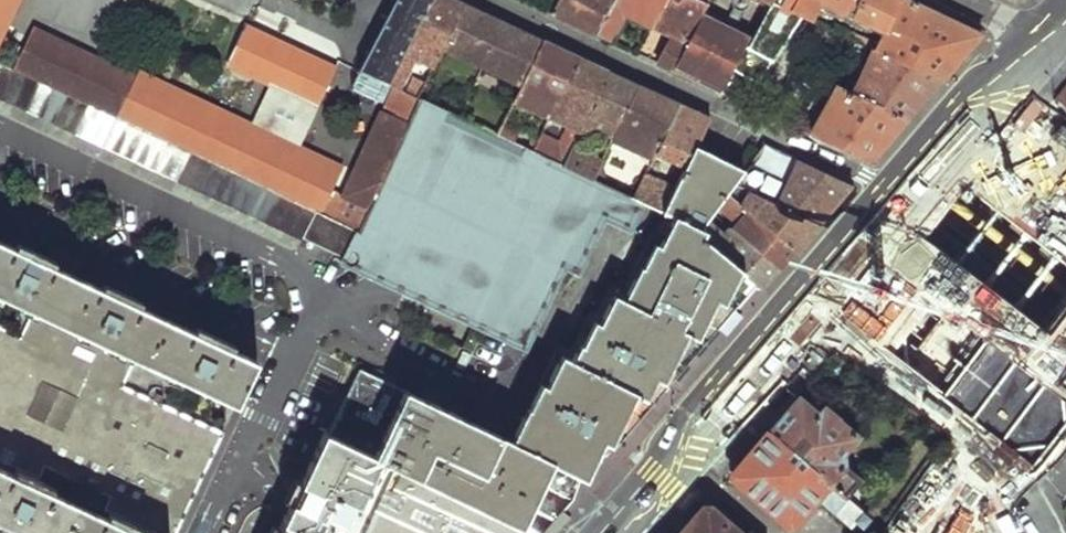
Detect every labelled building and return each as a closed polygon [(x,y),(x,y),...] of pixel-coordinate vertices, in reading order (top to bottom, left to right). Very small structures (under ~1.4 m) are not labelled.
[(349,92),(380,104),(389,84),(426,0),(393,0),(358,70),(349,92)] [(389,84),(394,87),(401,90),(416,58),(434,65),(441,49),(463,2),(458,0),(426,0),(389,84)] [(593,33),(611,0),(556,0),(549,13),(570,23),(593,33)] [(593,33),(611,42),(626,17),(649,27),(663,0),(611,0),(593,33)] [(649,27),(668,37),(656,63),(671,70),(698,16),(706,1),(704,0),(663,0),(649,27)] [(743,38),(749,42),(761,19),(770,0),(762,0),(743,38)] [(878,41),(875,49),(942,81),(959,61),(982,34),(912,0),(796,0),(792,8),(815,20),(823,4),(883,31),(878,41)] [(463,2),(441,49),(520,86),(542,39),(516,27),(479,10),(463,2)] [(698,16),(671,70),(699,83),(722,94),(748,44),(749,42),(743,38),(698,16)] [(761,19),(749,42),(748,44),(759,50),(772,24),(761,19)] [(19,58),(29,37),(0,23),(0,49),(19,58)] [(338,62),(248,23),(230,62),(317,103),(338,62)] [(29,37),(19,58),(14,67),(118,115),(134,77),(33,29),(29,37)] [(850,37),(875,49),(878,41),(853,30),(850,37)] [(520,86),(514,97),(543,110),(531,135),(526,147),(530,149),(538,134),(548,113),(577,55),(559,47),(542,39),(520,86)] [(748,44),(722,94),(733,99),(735,97),(759,50),(748,44)] [(14,67),(19,58),(0,49),(0,60),(14,67)] [(875,49),(854,94),(909,119),(926,100),(942,81),(875,49)] [(577,55),(548,113),(555,116),(580,129),(607,70),(590,62),(577,55)] [(322,211),(276,190),(243,174),(118,115),(14,67),(0,60),(0,98),(343,255),(359,229),(322,211)] [(607,70),(580,129),(577,135),(589,139),(599,120),(617,128),(637,84),(620,76),(607,70)] [(342,169),(136,73),(134,77),(118,115),(243,174),(276,190),(322,211),(342,169)] [(417,76),(409,93),(419,98),(427,81),(417,76)] [(637,84),(617,128),(612,138),(652,155),(654,150),(677,102),(654,91),(637,84)] [(394,87),(381,113),(406,125),(419,98),(409,93),(401,90),(394,87)] [(812,136),(871,164),(893,138),(909,119),(854,94),(840,87),(812,136)] [(1057,97),(1065,104),(1065,87),(1057,97)] [(359,229),(343,255),(339,263),(526,349),(564,268),(577,274),(605,220),(630,231),(645,201),(633,196),(607,184),(594,178),(564,164),(530,149),(526,147),(497,134),(419,98),(406,125),(370,204),(359,229)] [(677,102),(654,150),(662,154),(684,165),(694,145),(708,116),(691,108),(677,102)] [(347,185),(343,192),(370,204),(406,125),(381,113),(347,185)] [(548,113),(538,134),(545,137),(555,116),(548,113)] [(497,134),(526,147),(531,135),(503,122),(497,134)] [(538,134),(530,149),(564,164),(571,149),(545,137),(538,134)] [(577,135),(571,149),(582,154),(589,139),(577,135)] [(794,156),(763,142),(746,164),(781,180),(794,156)] [(275,532),(357,532),(378,489),(447,522),(470,532),(540,532),(552,520),(558,512),(567,502),(585,459),(594,438),(617,447),(755,283),(698,238),(703,219),(716,202),(724,191),(732,182),(743,167),(694,145),(684,165),(674,188),(663,209),(676,215),(660,247),(656,246),(645,270),(640,268),(625,300),(615,295),(600,325),(596,323),(584,347),(580,345),(571,361),(561,358),(546,389),(540,387),(525,422),(515,444),(360,370),(330,432),(324,429),(305,470),(275,532)] [(571,149),(564,164),(594,178),(597,170),(601,162),(582,154),(571,149)] [(652,155),(643,175),(651,178),(662,154),(654,150),(652,155)] [(732,182),(820,224),(853,185),(853,184),(794,156),(781,180),(746,164),(743,167),(732,182)] [(597,170),(594,178),(607,184),(611,176),(597,170)] [(643,175),(633,196),(645,201),(663,209),(674,188),(651,178),(643,175)] [(724,191),(796,251),(820,224),(732,182),(724,191)] [(738,238),(779,271),(796,251),(724,191),(716,202),(747,228),(738,238)] [(698,238),(755,283),(763,289),(779,271),(738,238),(733,245),(703,219),(698,238)] [(25,532),(176,532),(223,432),(121,385),(133,357),(235,405),(243,389),(256,360),(0,241),(0,521),(25,532)] [(1054,474),(1065,456),(1065,392),(1030,368),(1036,360),(990,329),(943,398),(1054,474)] [(799,395),(768,430),(845,495),(860,479),(845,466),(846,459),(842,455),(859,435),(825,405),(819,413),(799,395)] [(768,430),(731,474),(732,479),(786,527),(791,525),(816,497),(850,526),(855,521),(862,525),(868,517),(863,513),(862,512),(863,511),(857,506),(845,495),(768,430)] [(357,532),(370,532),(382,507),(438,532),(439,532),(447,522),(378,489),(357,532)] [(866,494),(857,506),(863,511),(871,499),(866,494)] [(679,532),(742,532),(706,501),(679,532)] [(370,532),(437,532),(382,507),(370,532)] [(447,522),(439,532),(470,532),(447,522)]
